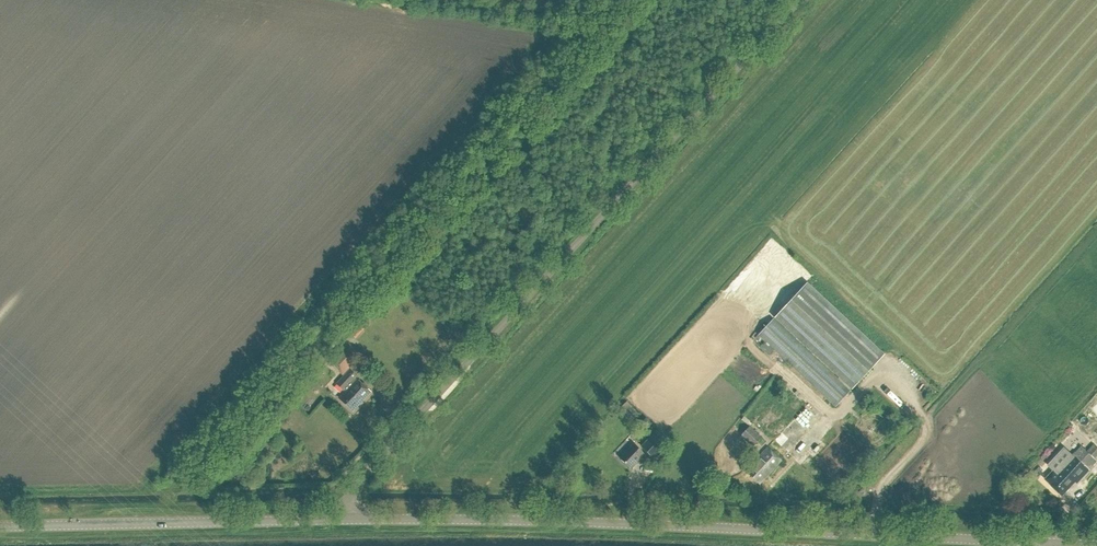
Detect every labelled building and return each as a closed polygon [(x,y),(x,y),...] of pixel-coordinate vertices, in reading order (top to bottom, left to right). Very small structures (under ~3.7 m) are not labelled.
[(729,286),(740,298),(746,292),(742,287),(744,285),(737,278),(729,286)] [(836,408),(885,355),(807,283),(758,336),(836,408)] [(361,357),(347,343),(329,362),(343,376),(361,357)] [(357,379),(356,379),(358,377),(350,369),(336,384),(344,391),(345,390),(347,391),(339,400),(352,413),(371,392),(357,378),(357,379)] [(750,426),(753,423),(745,416),(742,419),(750,426)] [(645,418),(640,424),(646,430),(651,424),(645,418)] [(753,448),(762,438),(751,426),(741,436),(753,448)] [(657,432),(642,446),(652,456),(667,442),(657,432)] [(775,448),(790,461),(797,454),(782,440),(775,448)] [(630,468),(644,454),(633,444),(620,458),(630,468)] [(1095,444),(1088,452),(1082,446),(1074,456),(1058,474),(1055,471),(1047,480),(1052,484),(1051,485),(1064,497),(1077,482),(1079,484),(1091,471),(1096,463),(1096,460),(1096,459),(1096,457),(1096,447),(1095,444)] [(760,483),(781,460),(767,447),(758,457),(759,458),(747,472),(760,483)]
